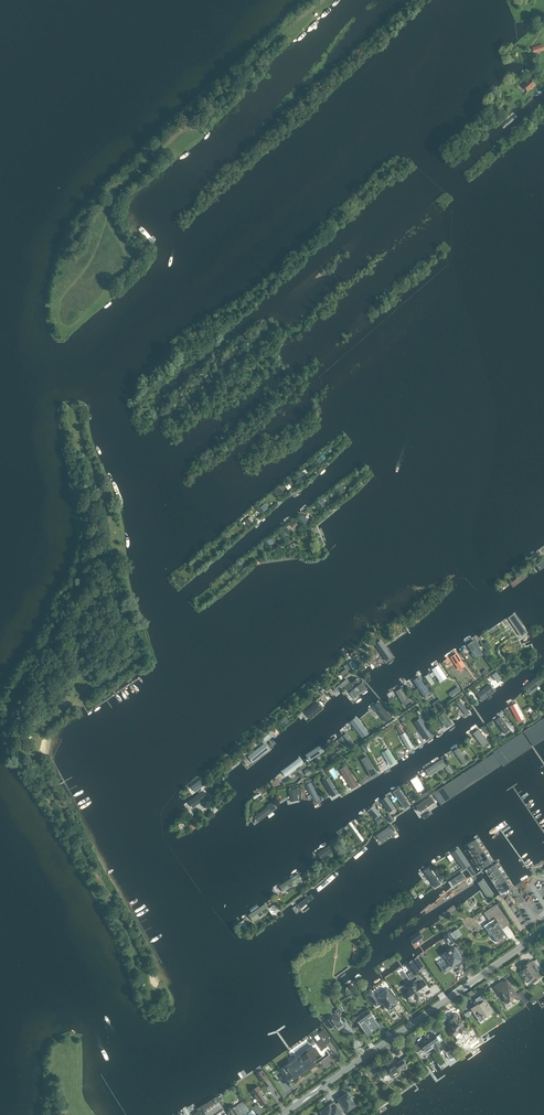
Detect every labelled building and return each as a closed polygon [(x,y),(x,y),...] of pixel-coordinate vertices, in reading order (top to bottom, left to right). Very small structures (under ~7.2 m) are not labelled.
[(534,87),(536,85),(531,80),(524,86),(528,91),(533,87),(534,87)] [(287,527),(283,531),(287,535),(291,532),(287,527)] [(511,585),(514,589),(527,578),(524,574),(511,585)] [(526,631),(515,614),(508,618),(520,636),(526,631)] [(394,658),(380,641),(372,647),(386,665),(394,658)] [(466,646),(475,659),(483,654),(474,641),(466,646)] [(483,644),(488,650),(491,648),(487,641),(483,644)] [(359,656),(354,650),(349,654),(354,660),(359,656)] [(457,656),(451,659),(459,671),(465,667),(457,656)] [(340,673),(342,677),(349,671),(346,668),(340,673)] [(432,672),(440,684),(447,680),(439,668),(432,672)] [(501,679),(496,671),(492,674),(498,681),(501,679)] [(528,695),(543,684),(543,682),(539,676),(523,688),(528,695)] [(346,678),(331,690),(336,697),(351,685),(346,678)] [(414,683),(426,700),(433,696),(421,679),(414,683)] [(363,683),(348,694),(354,701),(368,690),(363,683)] [(490,685),(476,695),(482,702),(496,692),(490,685)] [(452,696),(460,691),(458,687),(449,693),(452,696)] [(395,694),(403,707),(410,702),(402,690),(395,694)] [(437,708),(443,704),(440,700),(434,704),(437,708)] [(316,702),(304,712),(310,720),(323,710),(316,702)] [(370,711),(373,715),(384,706),(381,702),(380,702),(370,711)] [(471,715),(462,702),(457,705),(466,718),(471,715)] [(510,708),(518,723),(526,719),(517,704),(510,708)] [(446,729),(452,725),(444,714),(438,718),(446,729)] [(285,716),(278,722),(282,726),(289,721),(285,716)] [(494,720),(503,732),(509,728),(500,716),(494,720)] [(420,719),(413,724),(425,742),(432,737),(420,719)] [(533,746),(543,739),(543,719),(524,732),(533,746)] [(337,731),(341,736),(354,727),(350,722),(337,731)] [(266,731),(261,736),(265,741),(271,737),(266,731)] [(473,735),(482,748),(489,744),(480,731),(473,735)] [(398,739),(408,753),(414,749),(404,734),(398,739)] [(531,746),(523,734),(433,794),(441,805),(531,746)] [(496,737),(500,743),(506,739),(504,736),(501,737),(500,735),(496,737)] [(305,755),(310,763),(325,754),(321,746),(305,755)] [(250,762),(253,765),(270,751),(267,748),(250,762)] [(382,755),(390,767),(396,762),(388,750),(382,755)] [(453,753),(461,765),(466,762),(458,750),(453,753)] [(360,761),(371,779),(378,774),(367,756),(360,761)] [(280,772),(284,778),(304,766),(300,759),(280,772)] [(425,771),(428,776),(446,765),(443,760),(425,771)] [(445,768),(449,774),(453,772),(449,765),(445,768)] [(339,770),(351,790),(358,787),(346,766),(339,770)] [(322,783),(331,798),(338,793),(329,778),(322,783)] [(410,782),(418,793),(424,788),(416,778),(410,782)] [(195,792),(206,784),(202,779),(191,787),(195,792)] [(305,788),(314,806),(321,802),(313,785),(305,788)] [(392,794),(400,805),(407,800),(400,789),(392,794)] [(188,802),(193,809),(207,799),(202,792),(188,802)] [(415,806),(421,813),(435,803),(429,796),(415,806)] [(380,803),(390,817),(395,814),(385,800),(380,803)] [(267,806),(272,812),(276,808),(272,803),(267,806)] [(374,807),(369,811),(375,819),(380,815),(374,807)] [(254,819),(259,824),(270,813),(265,808),(254,819)] [(349,826),(361,844),(366,840),(353,823),(349,826)] [(392,835),(387,829),(375,838),(380,845),(392,835)] [(467,845),(469,847),(469,848),(470,847),(471,848),(478,844),(476,840),(467,845)] [(369,843),(349,860),(352,864),(372,848),(369,843)] [(478,844),(471,848),(471,849),(471,850),(472,853),(481,848),(478,844)] [(317,855),(321,861),(333,853),(328,847),(317,855)] [(481,848),(472,853),(474,855),(475,855),(476,856),(483,852),(481,848)] [(470,867),(459,849),(451,853),(463,871),(470,867)] [(483,852),(476,856),(476,857),(476,858),(477,861),(486,855),(483,852)] [(481,864),(488,859),(486,855),(477,861),(479,863),(480,863),(481,864)] [(488,859),(481,864),(481,865),(481,866),(482,869),(491,863),(488,859)] [(491,873),(498,868),(495,864),(487,870),(489,872),(490,872),(491,873)] [(498,868),(491,873),(491,874),(490,875),(492,878),(500,872),(498,868)] [(433,887),(440,882),(431,870),(425,875),(433,887)] [(500,872),(492,878),(494,880),(495,880),(495,881),(503,876),(500,872)] [(444,886),(447,891),(465,879),(462,874),(444,886)] [(282,894),(303,882),(299,875),(278,887),(282,894)] [(503,876),(495,881),(496,882),(495,883),(497,885),(505,880),(503,876)] [(477,883),(488,900),(494,895),(483,879),(477,883)] [(500,889),(508,884),(505,880),(497,885),(499,888),(500,888),(500,889)] [(508,884),(500,889),(501,890),(500,891),(502,893),(510,888),(508,884)] [(311,890),(290,908),(294,912),(314,895),(311,890)] [(466,901),(463,904),(466,908),(470,912),(473,910),(473,908),(471,906),(469,905),(466,901)] [(437,916),(441,921),(457,910),(452,904),(437,916)] [(485,912),(484,913),(485,913),(494,926),(493,927),(492,926),(488,929),(491,933),(499,943),(507,937),(501,928),(509,922),(496,904),(485,912)] [(248,918),(252,924),(270,911),(265,905),(248,918)] [(462,935),(458,929),(454,932),(458,938),(462,935)] [(419,931),(409,938),(412,942),(419,938),(420,939),(422,937),(419,931)] [(455,941),(451,934),(445,938),(450,945),(455,941)] [(449,962),(441,967),(444,972),(453,967),(452,966),(455,964),(456,965),(459,964),(460,965),(463,963),(463,962),(458,954),(461,951),(458,946),(454,948),(444,954),(447,958),(449,962)] [(420,971),(413,960),(408,963),(415,974),(420,971)] [(534,963),(533,962),(523,969),(524,971),(521,973),(527,982),(530,980),(532,982),(543,975),(541,972),(543,970),(543,968),(538,960),(534,963)] [(415,997),(420,993),(419,991),(421,989),(420,988),(426,984),(420,977),(414,981),(413,980),(411,982),(409,980),(404,984),(407,988),(402,991),(408,999),(413,995),(415,997)] [(491,988),(490,988),(495,994),(497,993),(500,996),(500,995),(502,997),(506,1004),(510,1001),(510,1002),(510,1001),(512,1000),(513,1000),(513,999),(516,997),(518,1000),(520,999),(521,1002),(522,1001),(525,1005),(526,1004),(529,1001),(530,1001),(521,988),(515,992),(507,980),(503,983),(500,985),(499,983),(498,983),(491,988)] [(371,991),(367,994),(376,1006),(381,1003),(380,1003),(382,1001),(389,1010),(397,1004),(396,1003),(399,1001),(390,989),(387,991),(377,998),(371,991)] [(480,1021),(484,1018),(493,1012),(482,995),(476,999),(479,1003),(471,1009),(480,1021)] [(342,1017),(344,1015),(339,1008),(335,1010),(335,1015),(341,1016),(342,1017)] [(355,1018),(354,1018),(367,1035),(380,1026),(372,1015),(370,1013),(356,1019),(355,1018)] [(456,1013),(447,1019),(449,1023),(449,1024),(453,1029),(449,1032),(452,1037),(454,1036),(458,1042),(460,1042),(467,1037),(467,1036),(466,1033),(468,1032),(456,1013)] [(339,1030),(344,1026),(342,1023),(339,1023),(340,1017),(332,1015),(331,1019),(330,1018),(326,1022),(331,1028),(335,1025),(339,1030)] [(322,1050),(328,1046),(326,1045),(331,1041),(323,1030),(319,1032),(320,1033),(319,1034),(318,1033),(319,1036),(322,1039),(317,1042),(321,1047),(321,1048),(322,1050)] [(456,1057),(455,1056),(443,1039),(439,1042),(433,1033),(419,1043),(425,1051),(428,1048),(429,1050),(434,1046),(436,1049),(437,1048),(441,1052),(443,1050),(450,1060),(456,1057)] [(292,1078),(293,1080),(292,1081),(293,1082),(317,1066),(314,1061),(318,1059),(322,1057),(322,1056),(321,1056),(316,1050),(309,1055),(308,1053),(308,1054),(301,1059),(300,1059),(299,1059),(301,1062),(301,1061),(302,1062),(297,1066),(297,1065),(297,1066),(294,1062),(286,1067),(287,1068),(286,1069),(288,1071),(288,1070),(293,1076),(292,1077),(291,1077),(290,1078),(290,1079),(292,1078)] [(399,1072),(407,1066),(402,1059),(395,1064),(394,1061),(386,1067),(388,1069),(383,1073),(384,1075),(382,1076),(383,1077),(384,1079),(384,1078),(385,1080),(399,1071),(399,1072)] [(263,1083),(268,1079),(262,1070),(257,1074),(263,1083)] [(263,1105),(269,1100),(258,1086),(251,1091),(258,1102),(257,1103),(260,1107),(263,1105)] [(323,1114),(342,1114),(343,1114),(341,1112),(346,1109),(347,1111),(356,1105),(348,1093),(339,1099),(340,1101),(336,1105),(334,1102),(321,1112),(323,1114)] [(222,1109),(223,1108),(216,1097),(201,1107),(205,1113),(206,1114),(227,1114),(222,1109)] [(227,1112),(229,1114),(243,1114),(249,1110),(243,1101),(241,1103),(237,1106),(234,1107),(233,1108),(227,1112)] [(205,1113),(200,1107),(197,1109),(199,1111),(194,1114),(195,1114),(202,1114),(205,1113)]
